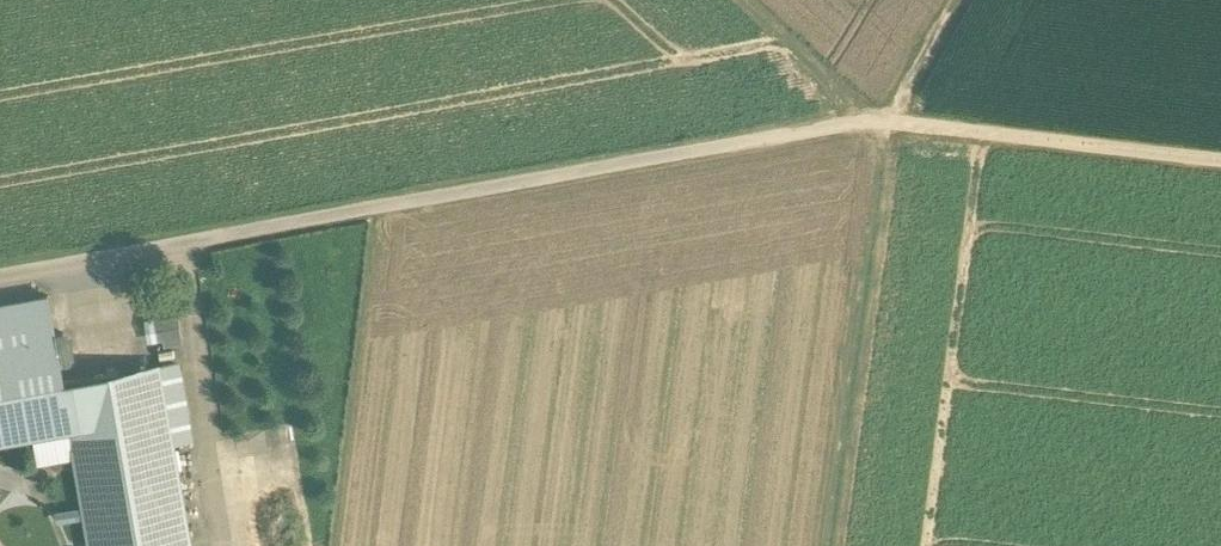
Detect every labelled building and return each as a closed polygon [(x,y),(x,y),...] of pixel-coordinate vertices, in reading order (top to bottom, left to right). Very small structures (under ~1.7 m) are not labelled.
[(0,304),(0,442),(33,436),(70,429),(75,457),(90,545),(190,545),(171,440),(158,364),(63,380),(59,360),(54,333),(48,295),(0,304)] [(181,314),(147,316),(149,347),(182,345),(181,314)] [(63,332),(54,333),(59,360),(68,359),(72,352),(69,337),(63,332)] [(158,364),(171,440),(191,436),(177,361),(158,364)] [(70,429),(33,436),(38,464),(75,457),(70,429)]
